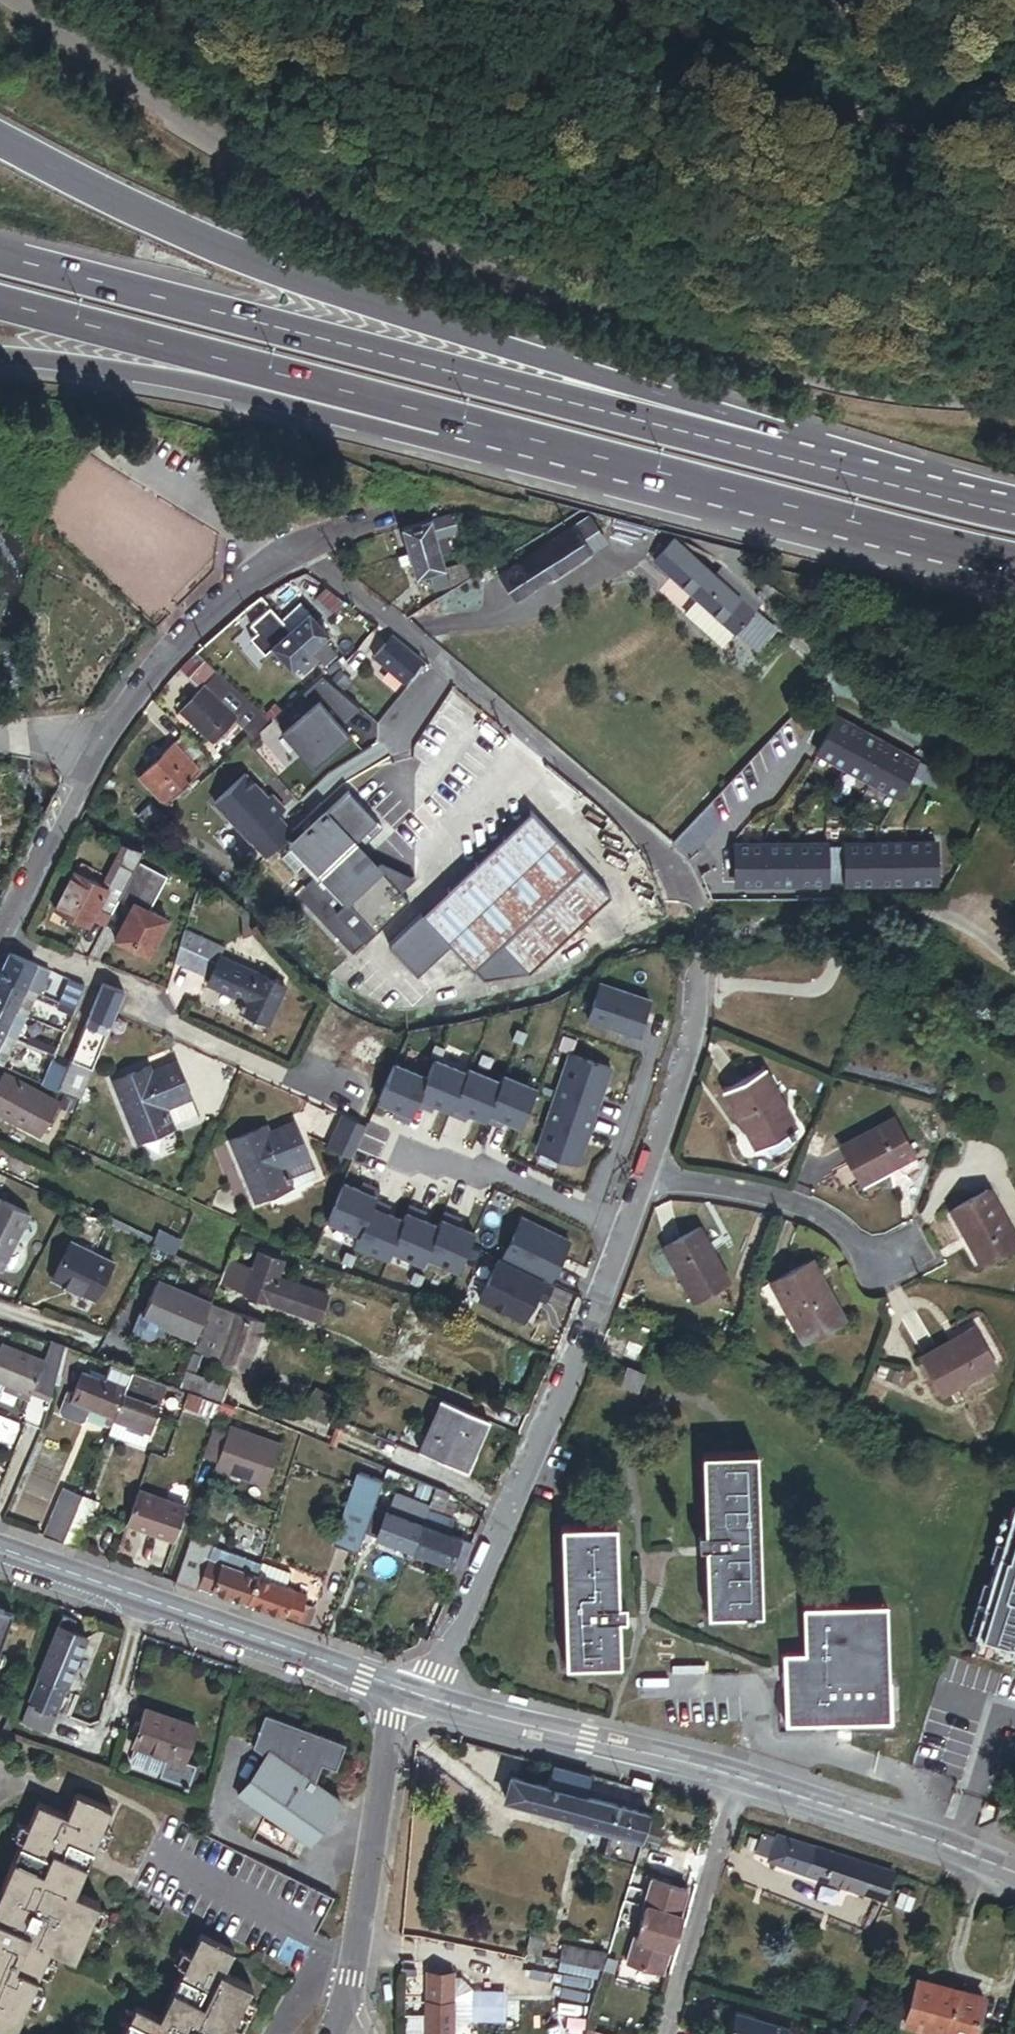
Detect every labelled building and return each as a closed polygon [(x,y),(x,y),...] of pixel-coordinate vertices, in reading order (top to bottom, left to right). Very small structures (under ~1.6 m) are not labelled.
[(461,533),(456,514),(432,520),(438,538),(447,537),(461,533)] [(586,541),(595,536),(601,531),(592,516),(576,526),(586,541)] [(438,538),(432,520),(404,528),(410,551),(439,543),(438,538)] [(551,578),(592,552),(586,541),(576,526),(535,553),(551,578)] [(586,541),(592,552),(601,546),(595,536),(586,541)] [(449,542),(440,545),(442,554),(452,551),(449,542)] [(414,562),(418,576),(433,571),(446,568),(442,554),(440,545),(439,543),(410,551),(411,553),(400,557),(403,565),(414,562)] [(516,600),(551,578),(535,553),(500,575),(516,600)] [(693,555),(674,576),(737,632),(756,612),(693,555)] [(445,588),(451,586),(446,568),(433,571),(436,584),(443,582),(445,588)] [(342,601),(327,587),(314,601),(329,616),(342,601)] [(295,628),(313,612),(305,603),(287,619),(295,628)] [(313,612),(295,628),(296,628),(294,629),(314,651),(333,634),(313,612)] [(314,651),(294,629),(276,646),(295,667),(301,662),(314,651)] [(425,660),(394,635),(376,657),(406,682),(425,660)] [(189,679),(209,660),(198,649),(178,668),(189,679)] [(333,649),(321,659),(332,672),(347,659),(342,654),(340,656),(333,649)] [(321,659),(314,651),(301,662),(309,670),(321,659)] [(229,678),(209,660),(189,679),(190,679),(200,690),(208,681),(218,690),(229,678)] [(350,729),(341,720),(359,703),(326,676),(306,693),(316,703),(285,730),(314,762),(350,729)] [(274,720),(230,679),(216,692),(239,714),(260,732),(274,720)] [(206,685),(183,709),(195,721),(216,740),(239,715),(206,685)] [(195,721),(183,709),(180,713),(192,724),(195,721)] [(829,717),(814,751),(894,789),(910,755),(829,717)] [(203,751),(185,733),(175,743),(193,761),(203,751)] [(193,761),(175,743),(175,742),(141,775),(168,802),(202,770),(193,761)] [(291,829),(276,812),(284,805),(271,791),(267,794),(245,771),(215,799),(266,852),(291,829)] [(416,876),(368,853),(360,845),(383,823),(349,789),(294,843),(320,870),(378,929),(411,897),(402,888),(416,876)] [(707,801),(667,840),(683,854),(715,822),(707,801)] [(484,921),(535,972),(616,893),(534,809),(394,946),(424,977),(427,974),(484,921)] [(825,882),(826,844),(737,842),(737,880),(825,882)] [(104,884),(109,887),(130,846),(125,843),(104,884)] [(932,884),(933,846),(844,844),(843,883),(932,884)] [(109,914),(141,851),(130,846),(109,887),(104,884),(76,870),(57,908),(90,925),(98,908),(109,914)] [(136,876),(149,883),(150,883),(158,869),(143,861),(136,876)] [(378,929),(320,870),(296,894),(353,953),(378,929)] [(139,902),(149,883),(136,876),(135,875),(123,898),(134,904),(136,901),(139,902)] [(169,917),(139,902),(136,901),(134,904),(116,938),(149,955),(169,917)] [(491,981),(535,972),(484,921),(427,974),(438,986),(479,972),(491,981)] [(223,944),(189,930),(177,958),(211,972),(219,954),(223,944)] [(10,954),(0,976),(0,1045),(25,986),(35,963),(14,952),(10,954)] [(211,972),(206,983),(244,999),(239,1010),(266,1022),(284,981),(219,954),(211,972)] [(49,970),(35,963),(25,986),(38,991),(41,984),(44,980),(49,970)] [(633,1030),(645,994),(596,978),(584,1014),(633,1030)] [(84,986),(69,980),(60,1003),(75,1009),(84,986)] [(93,1069),(124,992),(104,984),(73,1061),(93,1069)] [(513,1039),(518,1027),(513,1025),(508,1037),(513,1039)] [(519,1041),(523,1029),(518,1027),(513,1039),(519,1041)] [(433,1055),(437,1044),(432,1042),(427,1053),(433,1055)] [(437,1057),(442,1046),(437,1044),(433,1055),(437,1057)] [(593,1109),(608,1061),(566,1048),(551,1096),(593,1109)] [(414,1103),(424,1107),(427,1099),(433,1102),(449,1108),(451,1104),(465,1071),(464,1071),(432,1058),(425,1076),(417,1095),(414,1103)] [(61,1088),(70,1065),(58,1060),(57,1063),(52,1061),(42,1084),(60,1091),(61,1088)] [(775,1060),(735,1080),(766,1141),(805,1121),(775,1060)] [(82,1097),(93,1069),(73,1061),(72,1061),(70,1065),(61,1088),(82,1097)] [(425,1076),(391,1062),(376,1099),(393,1106),(400,1109),(396,1117),(407,1121),(414,1103),(417,1095),(425,1076)] [(498,1080),(466,1067),(464,1071),(465,1071),(451,1104),(449,1108),(448,1112),(458,1116),(461,1108),(467,1111),(483,1117),(486,1110),(498,1080)] [(116,1080),(138,1142),(171,1130),(165,1112),(192,1103),(179,1068),(153,1078),(150,1069),(116,1080)] [(518,1124),(533,1087),(501,1073),(498,1080),(486,1110),(483,1117),(482,1119),(492,1123),(496,1115),(502,1117),(518,1124)] [(44,1095),(5,1074),(0,1083),(0,1110),(27,1125),(44,1095)] [(77,1100),(67,1094),(61,1105),(59,1108),(70,1114),(77,1100)] [(61,1105),(44,1095),(27,1125),(44,1135),(59,1108),(61,1105)] [(577,1157),(593,1109),(551,1096),(536,1144),(577,1157)] [(433,1102),(427,1099),(424,1107),(430,1110),(433,1102)] [(192,1103),(165,1112),(171,1130),(198,1121),(192,1103)] [(396,1117),(400,1109),(393,1106),(390,1114),(396,1117)] [(891,1106),(838,1139),(860,1175),(913,1143),(891,1106)] [(464,1119),(467,1111),(461,1108),(458,1116),(464,1119)] [(351,1159),(366,1125),(341,1114),(326,1149),(351,1159)] [(502,1117),(496,1115),(492,1123),(498,1125),(502,1117)] [(268,1127),(232,1143),(258,1202),(293,1187),(284,1167),(310,1156),(296,1122),(271,1133),(268,1127)] [(310,1156),(284,1167),(293,1187),(319,1176),(310,1156)] [(957,1195),(986,1248),(1014,1233),(1014,1214),(994,1175),(957,1195)] [(368,1183),(362,1180),(359,1189),(365,1191),(368,1183)] [(342,1182),(327,1218),(360,1231),(371,1205),(374,1197),(379,1187),(368,1183),(365,1191),(359,1189),(342,1182)] [(371,1205),(360,1231),(355,1242),(388,1255),(391,1248),(403,1218),(402,1218),(387,1212),(381,1209),(384,1201),(374,1197),(371,1205)] [(0,1273),(29,1213),(0,1199),(0,1272),(0,1273)] [(381,1209),(387,1212),(390,1204),(384,1201),(381,1209)] [(391,1248),(423,1261),(426,1254),(425,1254),(438,1224),(423,1218),(416,1215),(420,1207),(409,1202),(403,1218),(391,1248)] [(416,1215),(423,1218),(426,1210),(420,1207),(416,1215)] [(460,1267),(475,1230),(458,1223),(451,1221),(454,1213),(444,1209),(438,1224),(425,1254),(426,1254),(460,1267)] [(451,1221),(458,1223),(461,1215),(454,1213),(451,1221)] [(550,1277),(569,1235),(522,1213),(502,1254),(550,1277)] [(698,1226),(660,1247),(690,1301),(728,1280),(698,1226)] [(115,1263),(69,1241),(51,1279),(96,1301),(115,1263)] [(280,1272),(284,1259),(259,1251),(253,1269),(245,1292),(270,1300),(280,1272)] [(819,1252),(779,1274),(813,1335),(853,1313),(819,1252)] [(553,1278),(499,1253),(479,1295),(524,1315),(530,1304),(527,1302),(534,1289),(536,1290),(545,1294),(553,1278)] [(245,1292),(253,1269),(230,1261),(222,1284),(245,1292)] [(328,1289),(280,1272),(270,1300),(318,1317),(328,1289)] [(161,1324),(168,1326),(167,1329),(195,1341),(212,1302),(158,1280),(143,1316),(161,1324)] [(527,1302),(530,1304),(536,1290),(534,1289),(527,1302)] [(262,1322),(237,1313),(222,1356),(235,1361),(247,1365),(262,1322)] [(976,1320),(920,1345),(938,1382),(993,1357),(976,1320)] [(63,1348),(51,1344),(45,1359),(1,1341),(0,1344),(0,1384),(5,1386),(31,1396),(50,1404),(63,1348)] [(633,1342),(626,1357),(637,1362),(644,1346),(633,1342)] [(201,1359),(189,1354),(177,1388),(195,1394),(221,1404),(227,1388),(195,1376),(201,1359)] [(906,1363),(883,1354),(879,1367),(902,1375),(906,1363)] [(235,1361),(222,1356),(220,1362),(233,1367),(235,1361)] [(133,1373),(112,1365),(104,1383),(82,1374),(73,1396),(69,1394),(61,1412),(63,1417),(80,1423),(84,1422),(89,1409),(108,1416),(104,1424),(110,1427),(114,1419),(133,1373)] [(169,1385),(133,1373),(114,1419),(125,1423),(119,1439),(144,1448),(169,1385)] [(5,1386),(3,1392),(28,1402),(31,1396),(5,1386)] [(221,1404),(195,1394),(189,1409),(216,1419),(221,1404)] [(467,1471),(488,1421),(442,1401),(420,1451),(467,1471)] [(235,1409),(223,1404),(215,1428),(227,1432),(229,1426),(235,1409)] [(107,1434),(119,1439),(125,1423),(114,1419),(110,1427),(107,1434)] [(227,1432),(215,1428),(205,1458),(217,1462),(215,1468),(266,1486),(281,1444),(229,1426),(227,1432)] [(702,1533),(703,1550),(705,1619),(741,1618),(753,1617),(760,1617),(754,1453),(700,1455),(702,1533)] [(382,1493),(388,1479),(367,1471),(340,1544),(360,1552),(367,1532),(382,1493)] [(428,1504),(435,1487),(434,1487),(420,1482),(413,1498),(428,1504)] [(444,1517),(452,1494),(435,1487),(428,1504),(426,1510),(444,1517)] [(63,1490),(50,1524),(67,1531),(76,1508),(80,1497),(63,1490)] [(188,1506),(139,1490),(126,1527),(175,1543),(188,1506)] [(367,1532),(411,1549),(421,1523),(426,1510),(382,1493),(367,1532)] [(95,1503),(80,1497),(76,1508),(91,1514),(95,1503)] [(1009,1505),(981,1611),(987,1614),(977,1651),(1012,1660),(1014,1651),(1014,1507),(1009,1505)] [(77,1550),(91,1514),(76,1508),(67,1531),(61,1544),(77,1550)] [(450,1519),(444,1517),(426,1510),(421,1523),(445,1532),(450,1519)] [(616,1612),(615,1598),(613,1517),(557,1519),(561,1662),(617,1660),(616,1612)] [(450,1564),(460,1538),(445,1532),(421,1523),(411,1549),(450,1564)] [(67,1531),(50,1524),(45,1538),(61,1544),(67,1531)] [(462,1567),(473,1542),(460,1538),(450,1564),(453,1564),(462,1567)] [(194,1541),(190,1552),(209,1559),(223,1564),(224,1562),(260,1576),(263,1566),(194,1541)] [(209,1559),(190,1552),(179,1582),(199,1589),(201,1584),(209,1559)] [(214,1589),(223,1564),(209,1559),(201,1584),(214,1589)] [(294,1572),(265,1561),(263,1566),(260,1576),(289,1586),(294,1572)] [(250,1603),(260,1576),(224,1562),(223,1564),(214,1589),(214,1590),(250,1603)] [(455,1582),(462,1567),(453,1564),(447,1578),(455,1582)] [(289,1586),(260,1576),(250,1603),(286,1616),(287,1615),(295,1590),(296,1589),(289,1586)] [(199,1589),(179,1582),(178,1585),(198,1592),(199,1589)] [(308,1595),(295,1590),(287,1615),(300,1619),(300,1618),(306,1602),(308,1595)] [(306,1602),(300,1618),(311,1622),(317,1606),(306,1602)] [(13,1613),(0,1608),(0,1652),(13,1613)] [(878,1685),(876,1609),(803,1612),(805,1657),(784,1658),(786,1728),(890,1725),(889,1684),(878,1685)] [(887,1609),(876,1609),(878,1685),(889,1684),(887,1609)] [(64,1616),(60,1626),(73,1631),(77,1621),(64,1616)] [(73,1631),(60,1626),(40,1675),(70,1687),(90,1638),(73,1631)] [(70,1687),(40,1675),(35,1689),(65,1701),(70,1687)] [(65,1701),(35,1689),(21,1723),(51,1735),(65,1701)] [(345,1742),(267,1713),(254,1745),(265,1754),(238,1794),(311,1846),(343,1800),(317,1780),(323,1764),(337,1769),(345,1742)] [(187,1774),(201,1737),(150,1717),(135,1754),(138,1755),(132,1771),(134,1776),(163,1787),(190,1798),(197,1778),(187,1774)] [(588,1790),(592,1777),(555,1766),(552,1779),(557,1780),(588,1790)] [(648,1817),(655,1795),(592,1777),(588,1790),(586,1799),(648,1817)] [(523,1805),(530,1782),(514,1778),(508,1800),(523,1805)] [(586,1799),(588,1790),(557,1780),(555,1789),(549,1788),(530,1782),(523,1805),(579,1821),(586,1799)] [(0,1896),(0,2029),(11,2033),(15,2033),(51,1951),(76,1962),(101,1904),(76,1893),(112,1808),(79,1794),(69,1816),(41,1802),(0,1896)] [(641,1843),(648,1817),(586,1799),(579,1821),(578,1825),(613,1835),(641,1843)] [(883,1900),(892,1874),(776,1834),(775,1837),(762,1833),(755,1852),(768,1857),(767,1860),(784,1865),(783,1866),(883,1900)] [(634,1867),(641,1843),(613,1835),(606,1859),(634,1867)] [(651,1880),(645,1902),(647,1903),(635,1941),(633,1940),(626,1963),(663,1973),(669,1951),(672,1952),(684,1914),(681,1913),(688,1891),(651,1880)] [(254,1989),(225,1973),(235,1953),(201,1936),(160,2017),(136,2005),(122,2033),(231,2033),(254,1989)] [(544,1939),(530,1936),(527,1955),(540,1957),(544,1939)] [(559,1960),(604,1970),(608,1954),(563,1945),(559,1960)] [(457,2002),(457,1976),(426,1975),(424,2033),(456,2033),(456,2032),(457,2002)] [(594,1977),(577,1975),(574,1994),(591,1996),(594,1977)] [(906,2024),(942,2033),(975,2033),(985,1999),(918,1980),(906,2024)] [(867,2003),(857,1998),(845,2021),(856,2026),(867,2003)] [(472,2003),(457,2002),(456,2032),(472,2023),(472,2003)] [(579,2006),(561,2006),(561,2019),(579,2020),(579,2006)] [(735,2012),(729,2033),(787,2033),(788,2028),(735,2012)] [(576,2023),(553,2021),(551,2033),(575,2033),(576,2023)]
